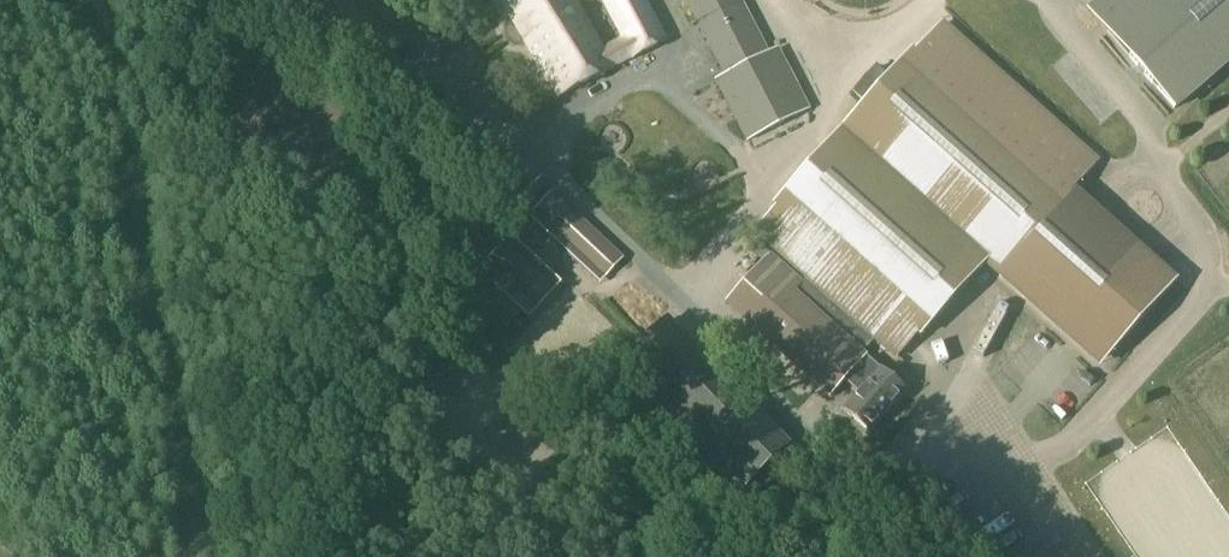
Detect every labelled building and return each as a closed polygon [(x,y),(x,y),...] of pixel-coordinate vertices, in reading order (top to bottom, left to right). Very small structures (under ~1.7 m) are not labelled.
[(576,0),(504,0),(557,97),(664,40),(642,0),(610,0),(607,2),(626,38),(604,50),(576,0)] [(740,0),(686,0),(725,76),(717,81),(748,142),(810,110),(778,49),(768,54),(740,0)] [(1082,10),(1178,113),(1228,69),(1228,0),(1093,0),(1082,10)] [(845,416),(871,435),(899,398),(906,395),(864,357),(867,354),(844,334),(857,319),(894,350),(983,248),(1111,360),(1178,284),(1067,186),(1088,162),(939,33),(762,236),(777,249),(728,304),(830,395),(843,381),(859,397),(845,416)] [(506,214),(540,178),(505,145),(471,180),(506,214)] [(602,283),(623,260),(552,190),(529,216),(602,283)] [(532,318),(564,285),(513,237),(482,270),(532,318)] [(742,500),(793,456),(664,315),(611,366),(742,500)] [(1025,553),(1014,538),(988,556),(1019,556),(1025,553)]
